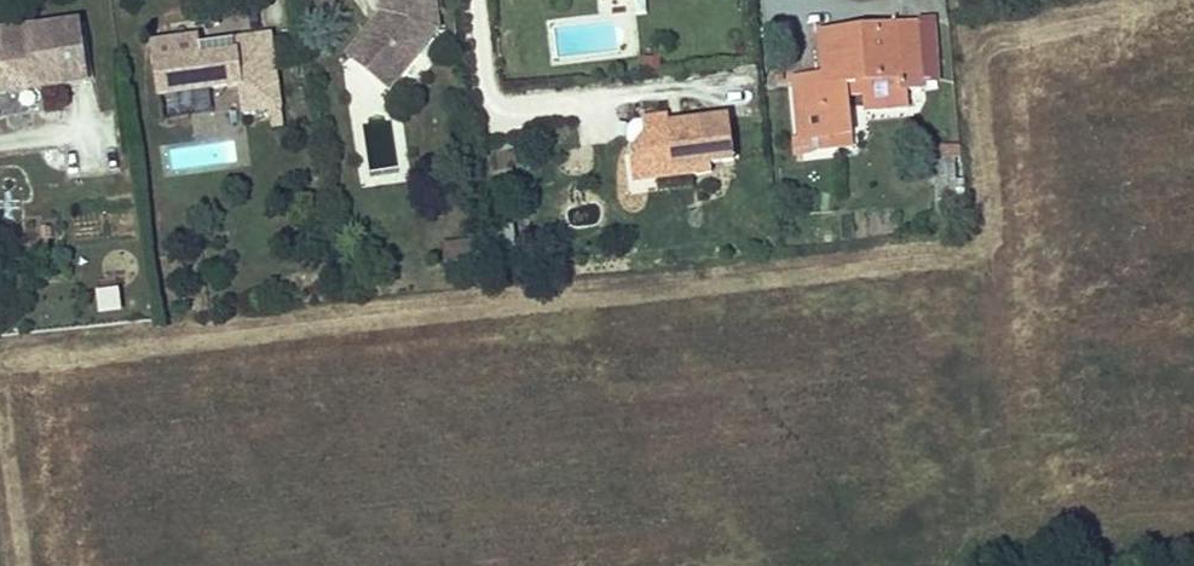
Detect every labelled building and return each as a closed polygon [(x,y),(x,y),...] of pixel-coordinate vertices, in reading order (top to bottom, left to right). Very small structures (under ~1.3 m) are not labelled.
[(459,4),(459,0),(392,0),(389,4),(430,40),(459,4)] [(949,1),(923,3),(829,9),(832,51),(806,53),(810,115),(866,112),(863,73),(862,63),(904,59),(906,74),(922,73),(928,72),(926,55),(953,53),(949,1)] [(107,66),(99,3),(50,11),(52,16),(0,24),(0,34),(4,79),(107,66)] [(254,7),(255,18),(260,65),(263,81),(300,76),(290,4),(254,7)] [(175,73),(260,65),(255,18),(216,23),(212,11),(168,17),(175,73)] [(862,63),(863,73),(877,72),(878,86),(922,82),(922,73),(906,74),(904,59),(862,63)] [(737,126),(760,124),(756,77),(718,82),(718,87),(691,88),(689,76),(659,79),(663,111),(652,114),(654,143),(737,136),(737,126)] [(446,256),(469,255),(469,239),(445,240),(446,256)] [(119,289),(95,292),(99,317),(123,314),(119,289)]
